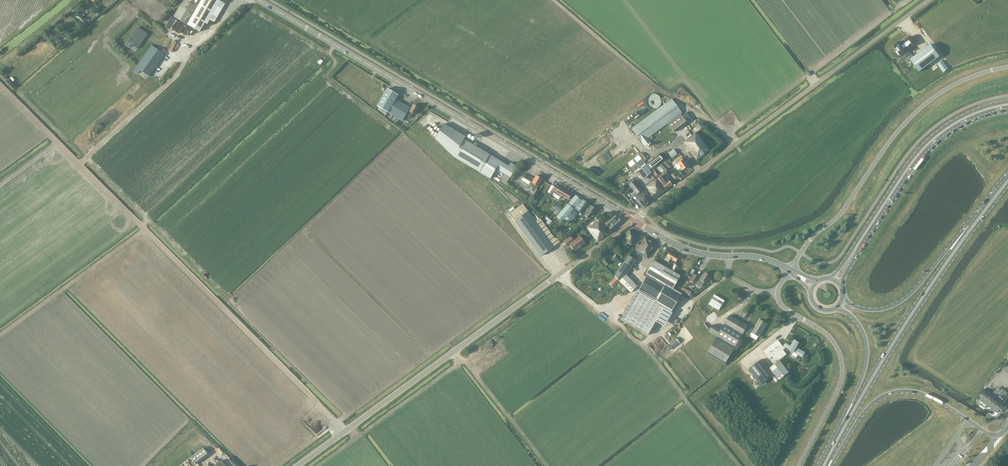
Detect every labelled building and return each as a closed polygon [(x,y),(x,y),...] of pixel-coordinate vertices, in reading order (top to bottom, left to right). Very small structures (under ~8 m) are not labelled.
[(175,5),(178,7),(173,17),(186,24),(200,0),(178,0),(175,5)] [(217,17),(212,14),(217,6),(221,9),(224,4),(218,0),(201,0),(187,24),(199,31),(205,22),(207,24),(210,19),(214,22),(217,17)] [(137,27),(127,42),(137,49),(147,34),(137,27)] [(909,36),(905,40),(901,43),(900,41),(893,46),(896,51),(895,52),(898,56),(899,55),(906,50),(910,47),(911,47),(915,43),(909,36)] [(909,60),(918,72),(939,56),(929,44),(909,60)] [(136,68),(142,72),(158,50),(151,46),(136,68)] [(164,55),(158,50),(142,72),(149,77),(164,55)] [(948,69),(942,61),(937,64),(943,72),(948,69)] [(411,106),(407,104),(406,106),(395,99),(397,95),(386,88),(376,106),(402,121),(405,116),(409,118),(412,114),(414,115),(419,107),(412,104),(411,106)] [(681,113),(671,99),(631,129),(641,142),(644,146),(650,142),(647,138),(681,113)] [(686,112),(681,116),(686,123),(691,119),(686,112)] [(490,179),(495,169),(503,174),(499,180),(506,184),(516,166),(510,162),(509,164),(507,163),(506,165),(489,155),(489,154),(463,139),(465,137),(443,124),(434,139),(453,157),(466,164),(490,179)] [(685,138),(686,140),(683,142),(696,160),(709,150),(695,132),(691,135),(690,134),(685,138)] [(673,149),(668,153),(672,158),(677,154),(673,149)] [(644,165),(645,165),(637,155),(627,163),(634,173),(638,170),(644,165)] [(658,155),(647,163),(652,170),(663,161),(658,155)] [(677,163),(674,166),(677,170),(680,167),(682,170),(686,167),(687,168),(688,168),(689,166),(690,166),(689,165),(690,164),(688,161),(686,163),(685,161),(684,162),(680,157),(676,160),(678,163),(677,163)] [(664,161),(656,168),(656,169),(659,172),(661,172),(663,171),(664,172),(668,169),(669,167),(664,161)] [(644,166),(638,171),(644,177),(650,173),(644,166)] [(530,186),(533,188),(534,189),(535,188),(536,189),(541,179),(535,176),(532,181),(531,180),(531,179),(524,175),(521,180),(530,186)] [(672,185),(667,180),(665,182),(661,176),(657,179),(661,184),(661,185),(665,190),(672,185)] [(640,198),(638,200),(643,207),(650,201),(632,178),(626,182),(636,194),(637,194),(640,198)] [(665,190),(661,185),(656,179),(653,181),(652,180),(645,186),(650,193),(649,193),(654,199),(665,190)] [(551,185),(547,192),(551,195),(555,187),(551,185)] [(562,196),(568,200),(570,201),(574,196),(570,194),(571,194),(557,185),(553,193),(561,198),(562,196)] [(563,221),(566,217),(573,209),(580,200),(575,195),(574,196),(570,201),(563,208),(559,213),(556,217),(561,222),(563,221)] [(596,209),(582,199),(574,209),(586,217),(590,212),(593,214),(596,209)] [(553,208),(559,213),(563,208),(557,203),(553,208)] [(523,204),(509,214),(540,256),(559,242),(556,237),(554,239),(539,218),(538,219),(532,211),(529,213),(523,204)] [(569,220),(570,221),(577,213),(573,209),(566,217),(569,220)] [(547,221),(545,223),(548,225),(553,220),(550,218),(549,219),(549,218),(549,219),(546,216),(544,218),(547,221)] [(612,216),(604,223),(612,231),(621,223),(617,219),(612,216)] [(596,222),(587,228),(596,242),(608,234),(599,221),(596,223),(596,222)] [(625,246),(626,243),(631,246),(638,236),(629,229),(624,236),(624,237),(623,240),(621,243),(625,246)] [(570,236),(563,241),(567,246),(569,245),(574,250),(580,246),(580,247),(585,244),(579,235),(573,240),(570,236)] [(644,238),(640,245),(637,243),(633,250),(640,254),(639,254),(647,259),(655,244),(644,238)] [(606,246),(599,251),(604,259),(611,253),(606,246)] [(675,262),(678,257),(669,252),(666,256),(664,260),(667,262),(669,259),(675,262)] [(617,254),(612,258),(618,266),(623,262),(617,254)] [(630,293),(636,287),(625,275),(635,260),(628,255),(614,275),(615,277),(619,281),(630,293)] [(639,289),(620,320),(648,336),(664,308),(670,311),(673,307),(680,294),(672,289),(679,276),(653,260),(644,276),(645,277),(639,289)] [(708,279),(710,280),(711,277),(709,276),(710,276),(708,275),(708,274),(708,273),(706,272),(705,272),(705,273),(704,272),(702,275),(701,274),(700,276),(699,275),(698,277),(693,274),(689,280),(700,287),(702,284),(704,282),(705,283),(708,279)] [(725,364),(746,329),(748,326),(729,315),(721,330),(712,325),(708,332),(717,337),(707,353),(725,364)] [(753,329),(748,326),(746,329),(759,337),(767,324),(759,319),(753,329)] [(670,344),(673,348),(680,342),(676,337),(670,342),(671,344),(670,344)] [(787,350),(801,357),(804,353),(795,348),(798,343),(794,340),(790,346),(786,343),(782,346),(777,340),(762,352),(768,360),(772,357),(776,362),(786,355),(783,350),(786,347),(788,349),(787,350)] [(760,359),(748,369),(760,385),(774,374),(778,379),(788,372),(779,361),(768,369),(760,359)] [(980,400),(986,405),(997,413),(998,412),(1000,413),(1002,410),(1003,410),(1007,403),(1007,394),(1001,389),(1000,390),(998,389),(997,391),(995,390),(993,392),(989,389),(988,392),(983,389),(980,393),(983,396),(980,400)] [(202,448),(189,457),(194,464),(207,455),(202,448)] [(231,457),(228,460),(232,464),(231,465),(232,465),(240,465),(231,457)]
